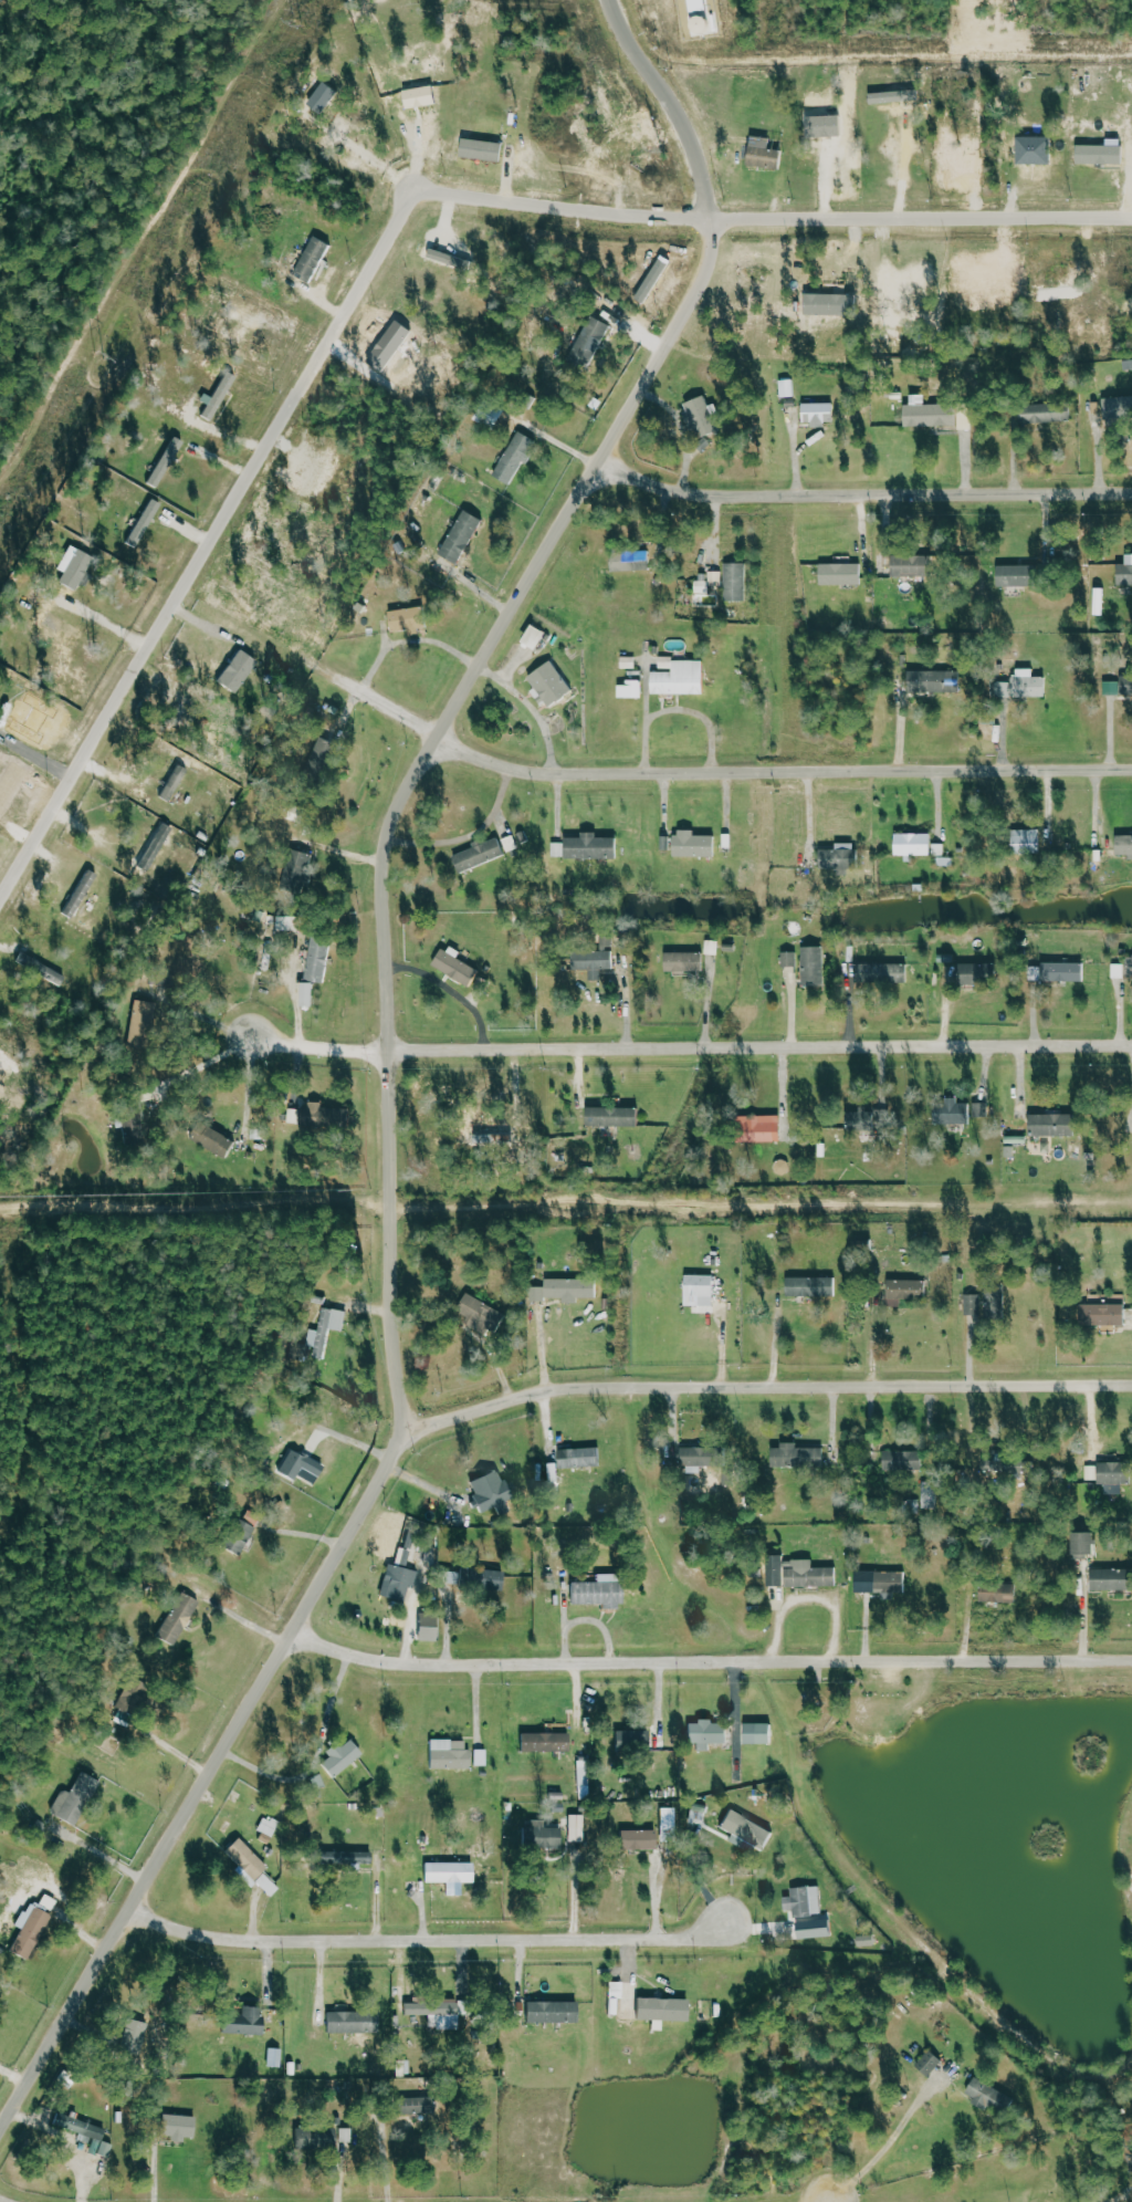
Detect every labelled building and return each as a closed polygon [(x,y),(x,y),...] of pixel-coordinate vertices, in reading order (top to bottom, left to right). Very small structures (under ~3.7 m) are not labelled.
[(706,14),(705,0),(688,0),(689,15),(706,14)] [(307,104),(321,113),(337,90),(323,80),(307,104)] [(913,88),(913,81),(887,85),(888,92),(913,88)] [(869,103),(917,101),(917,90),(869,92),(869,103)] [(1016,164),(1049,164),(1049,136),(1016,137),(1016,164)] [(501,160),(502,142),(460,140),(459,158),(501,160)] [(1076,163),(1122,164),(1123,146),(1076,144),(1076,163)] [(745,164),(777,169),(780,150),(749,145),(745,164)] [(293,274),(309,283),(330,245),(314,236),(293,274)] [(586,371),(610,325),(591,315),(567,361),(586,371)] [(670,382),(678,391),(696,375),(688,366),(670,382)] [(211,401),(208,400),(201,415),(214,421),(235,376),(225,371),(211,401)] [(904,405),(904,427),(954,425),(954,404),(924,405),(924,394),(910,394),(910,405),(904,405)] [(683,403),(697,439),(716,432),(711,418),(719,415),(714,403),(708,406),(703,395),(683,403)] [(1101,397),(1102,420),(1131,419),(1131,396),(1101,397)] [(802,424),(832,425),(833,403),(802,403),(802,424)] [(1069,403),(1018,405),(1019,422),(1070,421),(1069,403)] [(523,460),(527,462),(538,441),(517,431),(493,475),(510,484),(523,460)] [(157,488),(181,442),(172,437),(147,483),(157,488)] [(136,547),(161,505),(151,499),(126,540),(136,547)] [(482,520),(464,510),(438,554),(457,565),(482,520)] [(63,572),(58,582),(77,591),(93,557),(68,545),(57,569),(63,572)] [(649,550),(610,551),(611,571),(649,570),(649,550)] [(1125,554),(1126,564),(1117,564),(1117,585),(1131,585),(1131,554),(1125,554)] [(892,577),(926,576),(925,555),(891,556),(892,577)] [(747,563),(725,563),(724,600),(746,601),(747,563)] [(861,585),(861,564),(820,563),(819,584),(861,585)] [(996,587),(1029,586),(1028,565),(996,566),(996,587)] [(709,593),(710,586),(722,587),(723,571),(709,571),(709,574),(697,574),(696,593),(709,593)] [(390,631),(408,630),(408,631),(424,631),(423,608),(389,610),(390,631)] [(521,643),(537,650),(544,631),(529,624),(521,643)] [(233,694),(258,662),(241,649),(216,681),(233,694)] [(635,669),(635,657),(621,657),(621,668),(635,669)] [(703,694),(703,660),(659,659),(659,671),(651,670),(651,693),(703,694)] [(548,707),(573,691),(552,660),(527,676),(548,707)] [(1032,669),(1014,669),(1014,682),(991,683),(991,697),(1045,696),(1045,677),(1033,677),(1032,669)] [(905,693),(960,693),(960,671),(905,671),(905,693)] [(1120,676),(1120,682),(1104,682),(1104,695),(1131,695),(1131,676),(1120,676)] [(642,697),(642,680),(627,680),(627,685),(617,685),(617,698),(642,697)] [(338,745),(318,737),(304,773),(324,781),(338,745)] [(185,768),(176,764),(162,798),(171,802),(185,768)] [(142,861),(154,866),(172,830),(161,824),(142,861)] [(1040,829),(1011,830),(1011,854),(1041,853),(1040,829)] [(713,857),(713,835),(693,835),(693,830),(674,830),(674,856),(713,857)] [(596,838),(596,832),(581,832),(581,838),(565,837),(564,858),(615,859),(616,838),(596,838)] [(894,855),(931,856),(932,834),(894,833),(894,855)] [(1116,835),(1116,855),(1130,855),(1130,860),(1131,860),(1131,835),(1116,835)] [(479,844),(452,855),(460,874),(506,854),(498,836),(480,845),(479,844)] [(553,856),(564,856),(563,842),(553,843),(553,856)] [(854,843),(835,843),(836,849),(819,850),(819,871),(855,871),(854,843)] [(945,844),(933,844),(933,856),(945,856),(945,844)] [(304,893),(313,855),(289,849),(280,887),(304,893)] [(62,914),(72,920),(97,875),(87,870),(62,914)] [(297,916),(277,916),(277,930),(297,931),(297,916)] [(303,980),(322,984),(331,940),(312,936),(303,980)] [(601,937),(601,951),(613,950),(612,936),(601,937)] [(718,955),(719,941),(706,941),(706,955),(718,955)] [(457,959),(460,954),(442,945),(431,967),(471,986),(479,969),(457,959)] [(803,947),(802,985),(822,986),(823,947),(803,947)] [(572,971),(612,969),(611,951),(571,952),(572,971)] [(703,972),(702,952),(664,953),(665,972),(703,972)] [(797,967),(796,952),(782,953),(782,967),(797,967)] [(16,966),(59,986),(65,974),(21,954),(16,966)] [(908,964),(856,963),(856,982),(907,983),(908,964)] [(957,984),(991,984),(992,964),(957,963),(957,984)] [(1083,982),(1083,963),(1042,963),(1041,982),(1083,982)] [(1113,978),(1125,978),(1125,964),(1112,964),(1113,978)] [(300,983),(300,1006),(313,1006),(313,983),(300,983)] [(152,1003),(132,1002),(130,1038),(150,1039),(152,1003)] [(967,1125),(967,1104),(957,1103),(957,1098),(945,1098),(945,1105),(936,1105),(935,1124),(967,1125)] [(289,1119),(349,1118),(349,1108),(323,1108),(323,1102),(308,1102),(308,1108),(289,1108),(289,1119)] [(138,1118),(138,1107),(125,1107),(125,1119),(138,1118)] [(636,1108),(586,1107),(585,1117),(588,1117),(588,1126),(636,1127),(636,1108)] [(1072,1136),(1072,1114),(1029,1115),(1029,1137),(1072,1136)] [(856,1120),(848,1119),(848,1130),(873,1131),(874,1119),(863,1119),(863,1115),(856,1115),(856,1120)] [(773,1142),(773,1121),(778,1120),(778,1116),(740,1117),(741,1142),(773,1142)] [(234,1142),(201,1122),(191,1139),(224,1158),(234,1142)] [(725,1306),(725,1295),(713,1295),(713,1274),(684,1274),(684,1295),(691,1296),(691,1306),(725,1306)] [(836,1276),(787,1277),(787,1296),(836,1296),(836,1276)] [(545,1278),(544,1286),(531,1286),(530,1300),(546,1301),(546,1297),(563,1297),(563,1302),(578,1302),(578,1297),(595,1297),(595,1279),(545,1278)] [(924,1298),(925,1281),(888,1279),(887,1306),(902,1306),(902,1297),(924,1298)] [(1004,1316),(1004,1284),(984,1284),(984,1294),(965,1294),(965,1317),(1004,1316)] [(456,1311),(496,1330),(505,1312),(465,1293),(456,1311)] [(1124,1324),(1124,1303),(1080,1304),(1080,1325),(1124,1324)] [(320,1330),(310,1329),(308,1346),(317,1347),(315,1357),(325,1358),(329,1328),(344,1330),(347,1310),(323,1307),(320,1330)] [(771,1447),(771,1465),(824,1466),(824,1447),(796,1447),(796,1442),(780,1442),(780,1447),(771,1447)] [(700,1472),(700,1465),(715,1465),(715,1446),(682,1447),(682,1472),(700,1472)] [(280,1473),(295,1480),(297,1475),(314,1483),(324,1462),(292,1447),(280,1473)] [(599,1447),(558,1448),(559,1467),(600,1466),(599,1447)] [(885,1470),(921,1470),(921,1450),(884,1451),(885,1470)] [(982,1470),(1007,1469),(1006,1451),(981,1452),(982,1470)] [(1086,1463),(1087,1481),(1107,1481),(1107,1492),(1120,1492),(1120,1483),(1128,1483),(1128,1462),(1086,1463)] [(496,1507),(498,1514),(511,1510),(498,1469),(470,1478),(475,1494),(472,1495),(478,1513),(496,1507)] [(256,1525),(238,1519),(227,1549),(245,1555),(256,1525)] [(1072,1554),(1093,1554),(1092,1531),(1071,1532),(1072,1554)] [(405,1602),(409,1584),(415,1586),(418,1571),(407,1568),(411,1550),(399,1547),(387,1597),(405,1602)] [(767,1585),(783,1585),(783,1554),(766,1554),(767,1585)] [(812,1559),(784,1560),(784,1586),(836,1585),(835,1567),(812,1567),(812,1559)] [(504,1572),(479,1568),(476,1587),(501,1591),(504,1572)] [(1129,1568),(1090,1569),(1091,1591),(1129,1590),(1129,1568)] [(904,1571),(855,1570),(854,1592),(904,1593),(904,1571)] [(621,1606),(621,1582),(571,1582),(571,1606),(621,1606)] [(980,1601),(1015,1602),(1015,1583),(980,1583),(980,1601)] [(163,1639),(181,1646),(198,1598),(181,1592),(163,1639)] [(436,1641),(436,1615),(418,1616),(419,1641),(436,1641)] [(709,1743),(725,1743),(725,1721),(688,1721),(688,1743),(696,1743),(696,1750),(709,1750),(709,1743)] [(743,1743),(769,1744),(769,1723),(743,1722),(743,1743)] [(569,1751),(569,1733),(521,1732),(521,1750),(569,1751)] [(321,1764),(334,1778),(363,1753),(350,1738),(342,1746),(337,1740),(325,1751),(330,1756),(321,1764)] [(468,1768),(469,1740),(430,1739),(430,1768),(468,1768)] [(487,1749),(475,1749),(476,1765),(488,1765),(487,1749)] [(99,1779),(81,1771),(71,1792),(62,1788),(51,1812),(78,1825),(99,1779)] [(311,1778),(316,1790),(327,1786),(322,1773),(311,1778)] [(771,1831),(729,1809),(719,1828),(761,1850),(771,1831)] [(282,1823),(266,1814),(258,1829),(274,1837),(282,1823)] [(570,1841),(586,1841),(586,1815),(571,1815),(570,1841)] [(561,1827),(545,1827),(545,1820),(531,1820),(531,1827),(523,1826),(522,1847),(560,1849),(561,1827)] [(656,1830),(621,1829),(621,1849),(656,1849),(656,1830)] [(268,1866),(238,1837),(224,1851),(254,1881),(268,1866)] [(373,1864),(373,1852),(321,1851),(321,1868),(358,1869),(358,1864),(373,1864)] [(425,1882),(472,1882),(473,1863),(425,1862),(425,1882)] [(272,1898),(281,1890),(265,1872),(256,1881),(272,1898)] [(821,1914),(820,1886),(790,1887),(791,1896),(784,1897),(784,1911),(793,1910),(793,1916),(821,1914)] [(57,1899),(45,1894),(40,1905),(30,1901),(19,1927),(21,1928),(11,1952),(30,1961),(57,1899)] [(875,1935),(857,1936),(858,1946),(876,1945),(875,1935)] [(623,1982),(610,1981),(609,2013),(635,2014),(636,1993),(623,1993),(623,1982)] [(636,2019),(686,2020),(687,1999),(637,1997),(636,2019)] [(576,2001),(526,2001),(526,2023),(576,2023),(576,2001)] [(220,2033),(260,2035),(262,2007),(242,2006),(242,2015),(221,2014),(220,2033)] [(327,2033),(378,2032),(378,2011),(326,2012),(327,2033)] [(429,2014),(429,2029),(459,2029),(459,2014),(429,2014)] [(144,2047),(142,2024),(125,2024),(126,2032),(116,2033),(116,2048),(144,2047)] [(268,2067),(282,2067),(283,2049),(269,2048),(268,2067)] [(942,2061),(929,2049),(915,2066),(928,2077),(942,2061)] [(411,2060),(397,2060),(398,2076),(412,2076),(411,2060)] [(1014,2096),(973,2078),(967,2093),(975,2096),(973,2101),(1006,2114),(1014,2096)] [(397,2114),(435,2113),(434,2097),(397,2098),(397,2114)] [(184,2137),(193,2137),(194,2116),(162,2114),(161,2135),(171,2136),(170,2142),(184,2143),(184,2137)] [(337,2149),(338,2129),(295,2128),(295,2148),(337,2149)]
